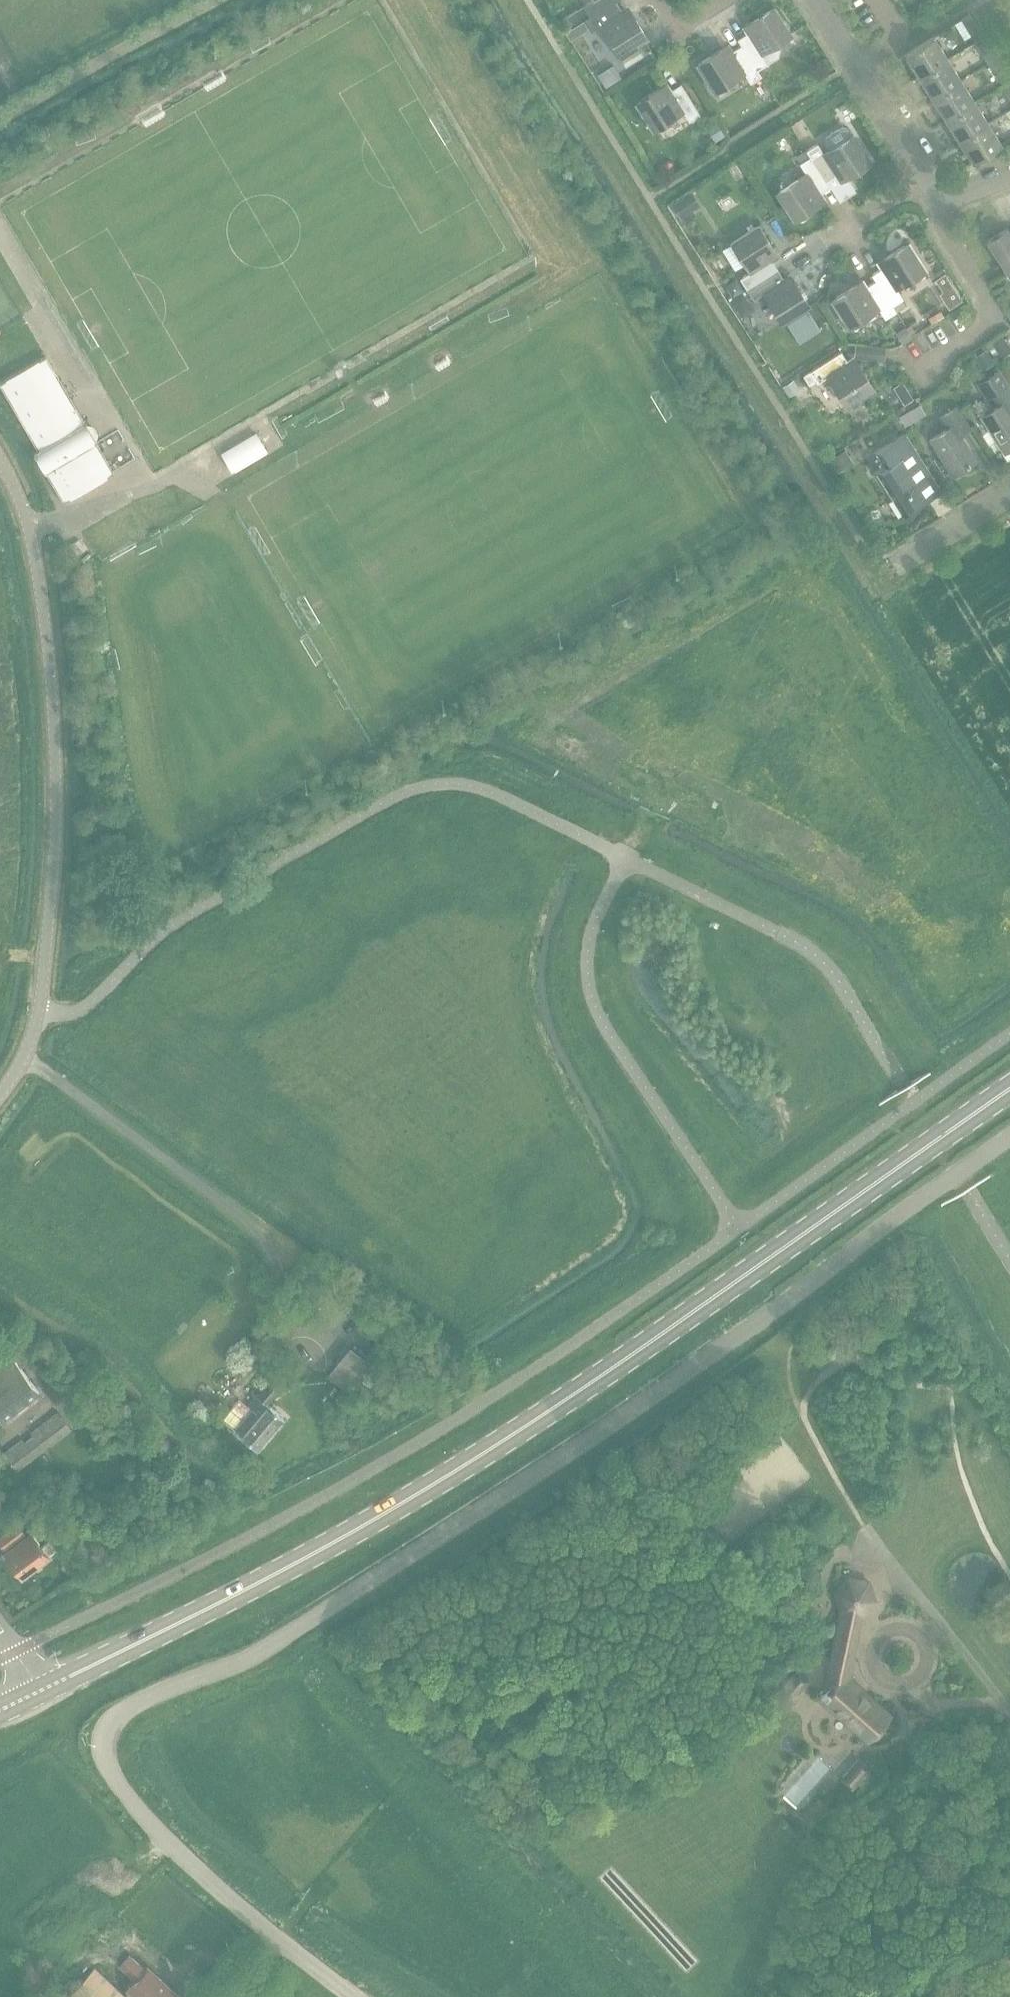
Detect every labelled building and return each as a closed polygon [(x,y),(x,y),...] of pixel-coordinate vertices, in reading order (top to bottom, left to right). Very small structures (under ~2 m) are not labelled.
[(615,1),(618,0),(593,0),(583,6),(590,17),(615,1)] [(590,17),(566,32),(571,40),(588,29),(590,32),(601,25),(626,65),(641,55),(635,45),(647,38),(631,13),(625,17),(615,1),(590,17)] [(758,70),(759,69),(768,63),(778,57),(780,49),(777,44),(791,35),(774,8),(749,24),(753,29),(737,39),(741,45),(742,44),(758,70)] [(961,20),(974,42),(984,36),(971,14),(961,20)] [(920,75),(949,58),(935,35),(906,53),(920,75)] [(987,63),(997,57),(987,40),(977,46),(987,63)] [(763,76),(759,69),(758,70),(742,44),(741,45),(725,54),(722,49),(697,64),(714,91),(743,73),(750,84),(763,76)] [(997,57),(987,63),(997,79),(1007,73),(997,57)] [(933,97),(962,79),(949,58),(920,75),(933,97)] [(946,118),(975,100),(962,79),(933,97),(946,118)] [(688,122),(700,115),(680,83),(664,93),(661,87),(636,103),(653,130),(682,112),(688,122)] [(960,139),(988,121),(975,100),(946,118),(960,139)] [(988,121),(960,139),(973,161),(1002,143),(988,121)] [(826,181),(827,181),(842,171),(846,177),(870,162),(848,127),(842,126),(825,136),(823,142),(829,150),(823,153),(817,143),(805,151),(808,157),(810,156),(826,181)] [(831,187),(827,181),(826,181),(810,156),(808,157),(798,163),(805,173),(776,192),(794,219),(818,204),(814,198),(831,187)] [(746,289),(778,269),(768,253),(773,249),(758,225),(731,242),(750,272),(739,278),(746,289)] [(1007,228),(987,241),(1008,275),(1009,273),(1009,232),(1007,228)] [(892,306),(893,305),(903,299),(896,288),(925,270),(908,243),(884,258),(888,265),(872,275),(876,281),(876,280),(892,306)] [(778,269),(746,289),(753,300),(763,293),(782,323),(809,306),(793,281),(788,284),(778,269)] [(896,311),(893,305),(892,306),(876,280),(876,281),(861,290),(857,284),(832,300),(849,327),(879,308),(885,318),(896,311)] [(857,364),(851,368),(841,352),(803,376),(809,385),(816,380),(817,382),(828,375),(847,404),(873,388),(857,364)] [(63,502),(114,472),(46,356),(0,383),(0,385),(37,449),(33,451),(63,502)] [(1006,384),(996,370),(976,384),(986,398),(991,395),(998,405),(981,417),(1003,451),(1009,447),(1009,391),(1006,384)] [(929,439),(952,475),(975,460),(959,434),(969,428),(955,407),(940,416),(947,428),(929,439)] [(876,471),(903,514),(942,490),(906,432),(875,451),(884,465),(876,471)] [(326,1373),(353,1396),(376,1368),(349,1346),(326,1373)] [(2,1421),(38,1392),(11,1357),(0,1365),(0,1418),(2,1421)] [(231,1428),(256,1449),(281,1419),(265,1405),(286,1379),(276,1371),(246,1406),(248,1407),(231,1428)] [(42,1386),(63,1413),(78,1401),(57,1374),(42,1386)] [(4,1454),(16,1470),(70,1428),(58,1413),(31,1434),(34,1438),(26,1444),(23,1440),(4,1454)] [(4,1550),(24,1535),(16,1524),(0,1536),(0,1545),(4,1550)] [(47,1541),(40,1546),(31,1534),(3,1555),(21,1578),(48,1557),(46,1555),(54,1549),(47,1541)] [(854,1615),(861,1617),(873,1603),(866,1583),(847,1575),(835,1589),(842,1608),(823,1692),(818,1698),(868,1742),(890,1717),(848,1679),(851,1663),(844,1661),(854,1615)] [(850,1786),(866,1767),(857,1759),(841,1778),(850,1786)] [(121,1990),(95,1965),(64,1996),(143,1996),(128,1983),(121,1990)]
